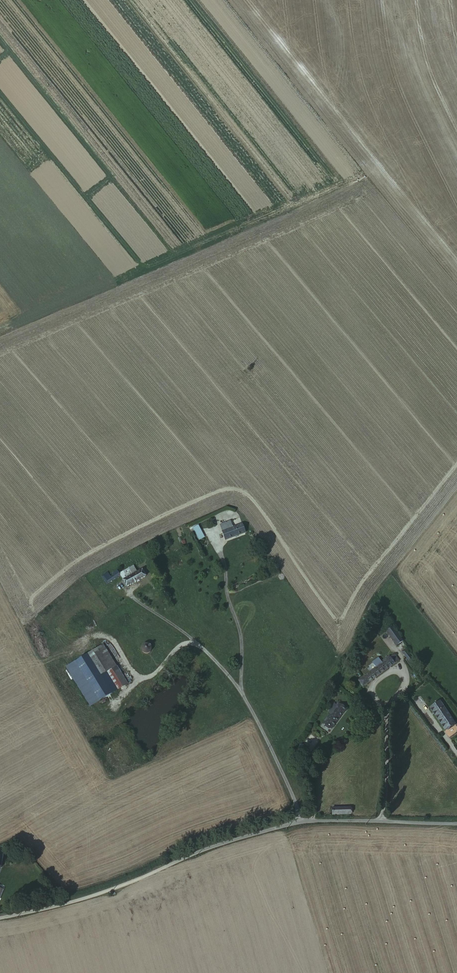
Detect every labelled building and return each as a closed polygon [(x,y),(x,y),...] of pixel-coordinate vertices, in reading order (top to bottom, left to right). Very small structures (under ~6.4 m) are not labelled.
[(218,524),(224,540),(237,535),(247,532),(244,523),(231,527),(228,520),(218,524)] [(193,528),(198,541),(204,539),(199,525),(193,528)] [(140,571),(136,564),(121,571),(125,579),(124,580),(128,588),(149,576),(145,568),(140,571)] [(101,574),(107,583),(118,575),(114,569),(112,570),(113,571),(110,574),(106,570),(101,574)] [(104,592),(85,605),(90,612),(109,598),(104,592)] [(402,629),(398,624),(393,629),(396,634),(402,629)] [(403,643),(409,639),(402,629),(396,634),(403,643)] [(143,646),(142,648),(143,651),(144,653),(146,653),(148,653),(150,653),(152,650),(152,647),(150,645),(148,644),(146,644),(143,645),(143,646)] [(412,646),(407,649),(413,657),(418,655),(412,646)] [(98,647),(82,657),(107,697),(123,688),(98,647)] [(367,676),(372,683),(405,659),(399,652),(392,657),(390,655),(383,660),(385,662),(367,676)] [(82,657),(71,663),(96,704),(107,697),(82,657)] [(96,704),(71,663),(62,669),(87,710),(96,704)] [(433,707),(449,729),(456,723),(456,717),(445,699),(433,707)] [(343,707),(342,710),(338,716),(345,720),(349,711),(343,707)] [(342,710),(339,709),(336,708),(331,716),(333,718),(332,720),(335,722),(331,729),(337,733),(345,720),(338,716),(342,710)] [(352,808),(335,808),(335,816),(352,816),(352,808)]
